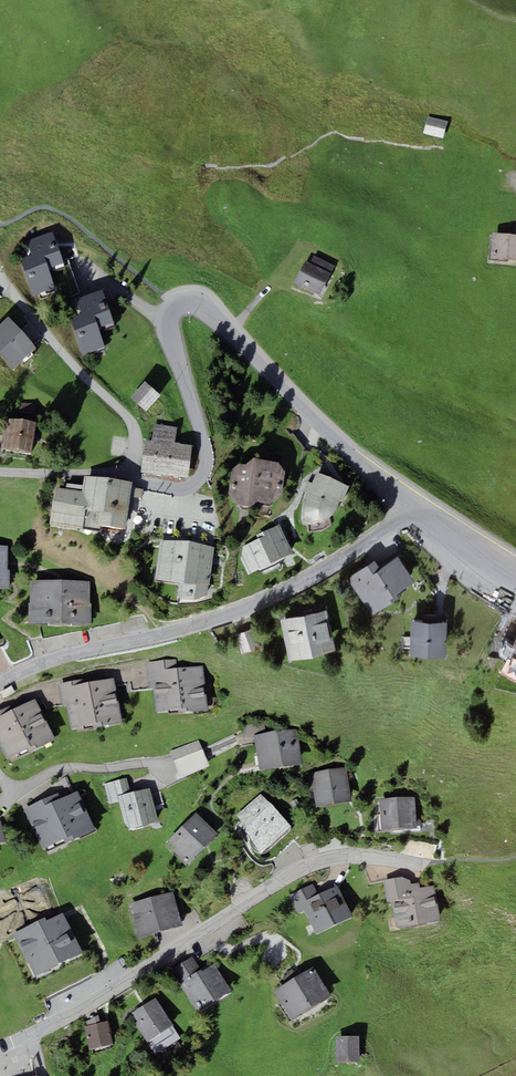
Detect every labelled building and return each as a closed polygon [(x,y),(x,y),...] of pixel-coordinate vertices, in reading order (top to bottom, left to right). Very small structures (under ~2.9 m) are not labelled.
[(444,140),(448,123),(428,118),(423,134),(444,140)] [(26,240),(31,255),(20,258),(33,296),(55,288),(48,268),(63,262),(52,231),(26,240)] [(489,263),(515,266),(515,240),(492,237),(489,263)] [(294,282),(320,295),(335,265),(314,255),(310,262),(306,260),(294,282)] [(76,298),(82,314),(70,318),(83,355),(105,347),(99,327),(114,322),(102,289),(76,298)] [(36,347),(8,316),(0,324),(0,355),(13,368),(36,347)] [(146,411),(161,395),(145,381),(131,397),(146,411)] [(35,403),(20,403),(19,414),(35,414),(35,403)] [(33,452),(37,421),(5,417),(1,448),(33,452)] [(145,440),(141,472),(188,477),(192,445),(175,443),(177,427),(153,424),(151,440),(145,440)] [(279,462),(254,457),(246,464),(239,463),(232,469),(229,493),(238,505),(251,506),(258,501),(271,502),(282,494),(285,470),(279,462)] [(350,486),(317,472),(313,483),(308,481),(303,491),(309,493),(306,501),(303,508),(302,519),(304,523),(310,524),(316,523),(323,521),(330,516),(335,510),(339,501),(342,502),(350,486)] [(132,482),(85,475),(83,490),(55,487),(50,524),(100,530),(101,525),(126,528),(132,482)] [(280,524),(256,535),(258,539),(243,547),(241,559),(248,574),(293,553),(280,524)] [(214,546),(161,539),(155,580),(179,583),(179,598),(193,600),(207,596),(209,586),(214,546)] [(10,589),(10,572),(8,572),(8,544),(0,544),(0,589),(10,589)] [(375,562),(347,581),(372,616),(399,600),(396,594),(414,582),(398,558),(381,570),(375,562)] [(29,624),(92,624),(92,602),(90,602),(90,580),(30,580),(30,602),(29,602),(29,624)] [(281,622),(289,662),(336,651),(327,611),(281,622)] [(447,658),(447,623),(444,623),(444,619),(423,619),(423,623),(411,623),(411,658),(447,658)] [(235,636),(241,655),(261,649),(255,630),(235,636)] [(513,645),(505,641),(499,655),(515,663),(515,639),(513,645)] [(208,709),(203,665),(177,668),(176,658),(146,662),(149,686),(155,685),(156,693),(154,694),(156,711),(179,709),(179,713),(208,709)] [(123,722),(114,677),(89,682),(88,678),(59,684),(63,706),(67,705),(71,728),(93,723),(94,728),(123,722)] [(0,710),(0,742),(8,758),(27,749),(30,753),(56,740),(35,698),(7,712),(5,708),(0,710)] [(265,725),(246,723),(243,736),(255,737),(254,735),(263,733),(265,725)] [(263,733),(254,735),(255,737),(259,769),(302,763),(297,729),(263,733)] [(210,766),(199,740),(170,752),(181,778),(210,766)] [(311,772),(316,806),(352,800),(346,767),(311,772)] [(104,784),(110,804),(119,801),(118,796),(131,793),(127,777),(104,784)] [(159,821),(150,788),(131,793),(118,796),(119,801),(125,823),(130,829),(159,821)] [(43,849),(64,839),(66,843),(96,830),(79,790),(61,799),(58,793),(24,808),(43,849)] [(262,850),(291,825),(261,793),(237,815),(243,821),(239,824),(262,850)] [(418,827),(415,796),(379,799),(382,830),(418,827)] [(189,864),(219,833),(196,811),(168,840),(177,848),(175,850),(189,864)] [(403,876),(384,880),(388,901),(393,900),(395,912),(393,912),(397,928),(441,920),(435,885),(420,887),(419,882),(412,883),(411,880),(403,876)] [(302,902),(318,894),(313,884),(290,895),(298,913),(305,909),(302,902)] [(317,933),(353,916),(338,884),(318,894),(302,902),(305,909),(317,933)] [(129,904),(138,938),(183,925),(173,891),(129,904)] [(45,917),(13,933),(36,976),(84,951),(63,912),(47,920),(45,917)] [(192,956),(171,970),(200,1012),(232,990),(214,964),(203,972),(192,956)] [(292,1020),(332,995),(313,966),(273,991),(292,1020)] [(156,998),(133,1013),(138,1021),(135,1023),(156,1054),(182,1037),(156,998)] [(86,1021),(87,1026),(100,1022),(99,1015),(86,1021)] [(89,1050),(113,1044),(108,1021),(100,1022),(87,1026),(84,1026),(89,1050)] [(360,1062),(359,1036),(336,1036),(336,1063),(360,1062)]
